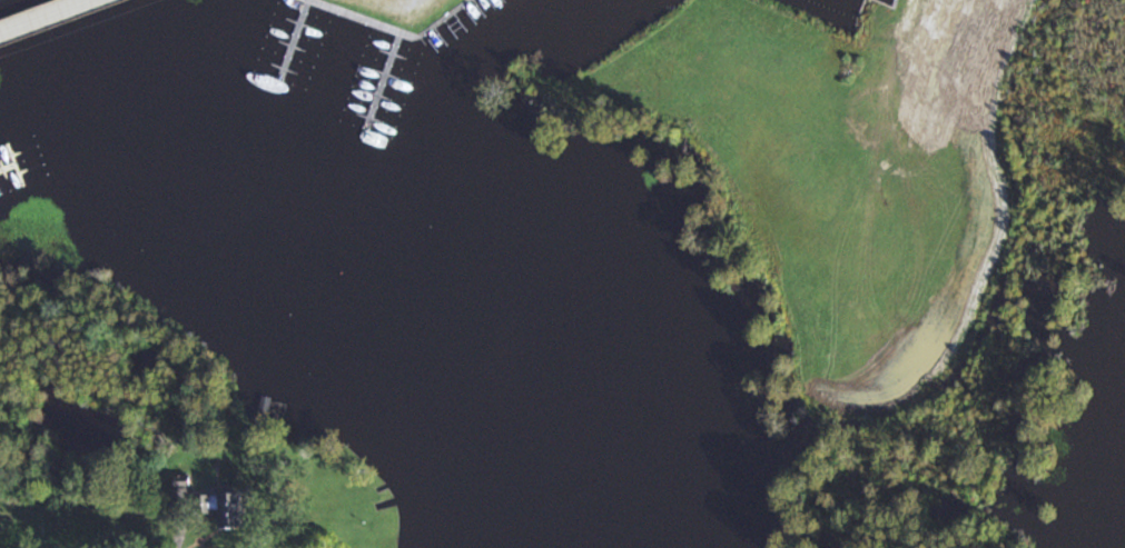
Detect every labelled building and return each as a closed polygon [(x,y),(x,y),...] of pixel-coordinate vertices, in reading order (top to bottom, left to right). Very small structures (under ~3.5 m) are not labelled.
[(190,505),(190,475),(174,475),(174,505),(190,505)] [(245,490),(214,490),(215,509),(220,509),(220,527),(245,527),(245,490)]
